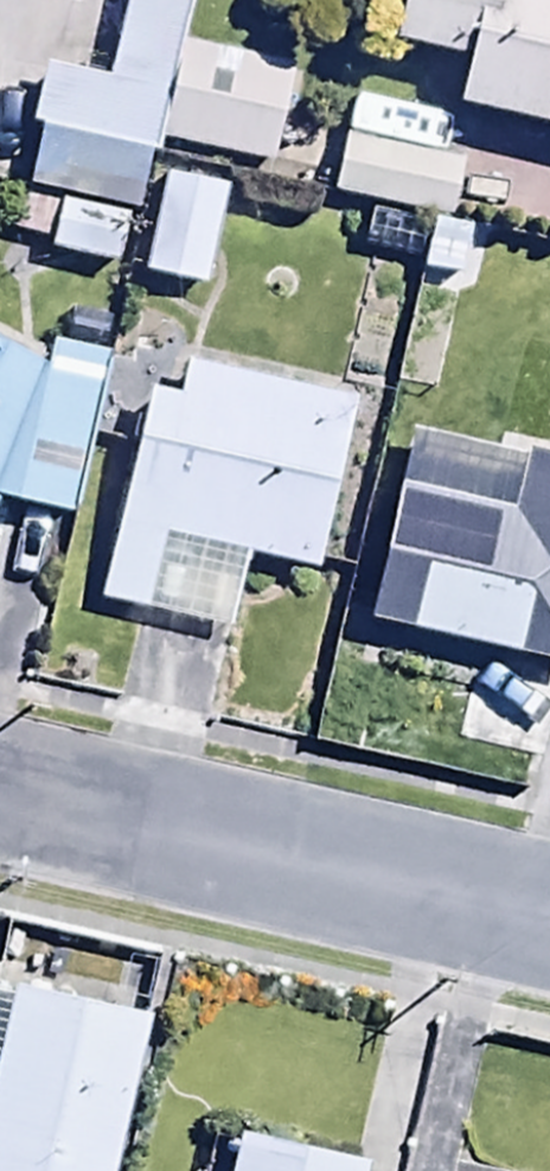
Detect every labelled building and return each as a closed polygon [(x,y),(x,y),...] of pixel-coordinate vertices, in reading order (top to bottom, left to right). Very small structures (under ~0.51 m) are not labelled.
[(34,55),(20,123),(32,125),(143,148),(151,150),(153,137),(173,39),(182,0),(120,0),(105,70),(34,55)] [(457,46),(446,88),(549,114),(549,0),(390,0),(383,28),(457,46)] [(173,39),(153,137),(266,160),(286,63),(173,39)] [(427,114),(347,96),(326,188),(441,214),(454,157),(419,149),(427,114)] [(143,148),(32,125),(20,183),(89,197),(131,206),(143,148)] [(221,180),(157,168),(139,269),(203,281),(221,180)] [(42,249),(77,256),(89,197),(20,183),(12,182),(2,230),(44,239),(42,249)] [(467,227),(427,217),(426,225),(366,210),(356,249),(455,274),(467,227)] [(62,512),(106,350),(38,332),(29,365),(0,349),(0,496),(62,512)] [(168,387),(137,381),(91,600),(222,627),(237,553),(311,568),(348,393),(174,356),(168,387)] [(407,423),(362,610),(549,656),(549,458),(407,423)] [(462,670),(447,734),(537,756),(549,703),(549,691),(462,670)] [(2,987),(0,987),(0,1170),(107,1170),(143,1014),(3,982),(2,987)] [(358,1158),(225,1132),(218,1170),(356,1170),(358,1158)]
